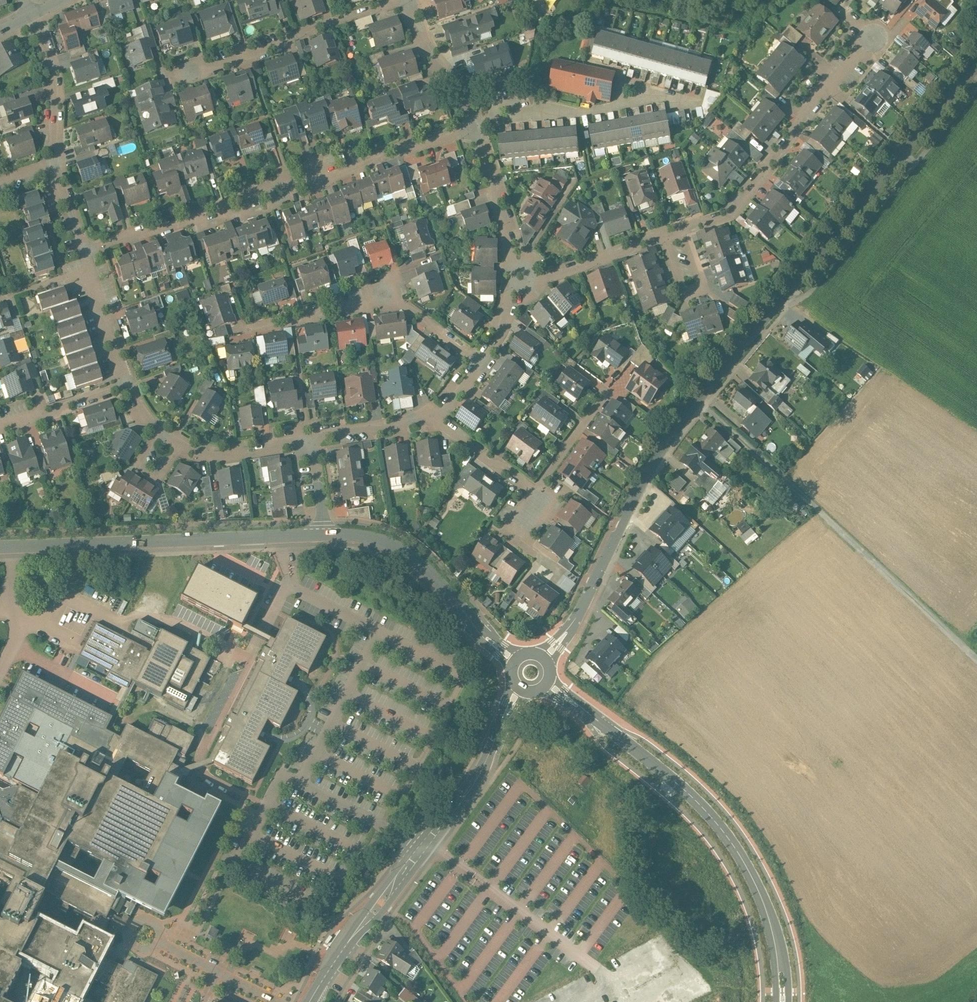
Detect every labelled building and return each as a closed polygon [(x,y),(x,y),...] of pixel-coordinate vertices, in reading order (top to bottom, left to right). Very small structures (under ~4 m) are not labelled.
[(107,1),(112,16),(132,9),(129,0),(107,0),(107,1)] [(188,13),(196,10),(193,0),(184,0),(188,13)] [(254,3),(246,5),(243,4),(240,5),(239,8),(240,11),(244,13),(247,12),(248,18),(258,15),(259,18),(277,12),(275,6),(273,0),(253,0),(254,3)] [(301,11),(299,15),(300,19),(304,21),(307,20),(309,16),(323,12),(320,1),(319,1),(318,0),(297,0),(301,11)] [(433,2),(439,20),(466,11),(464,7),(465,7),(462,0),(464,0),(433,0),(433,2)] [(879,3),(894,16),(907,0),(881,0),(879,3)] [(926,2),(927,6),(919,15),(936,29),(941,23),(943,16),(948,11),(934,0),(928,0),(926,2)] [(107,1),(99,4),(102,12),(105,20),(113,17),(112,16),(107,1)] [(282,4),(275,6),(277,12),(280,21),(287,19),(282,4)] [(837,22),(818,7),(811,16),(813,17),(801,32),(817,46),(837,22)] [(93,8),(65,17),(68,26),(71,36),(75,35),(99,27),(95,14),(93,8)] [(221,8),(200,15),(207,35),(228,29),(226,22),(221,8)] [(493,8),(476,14),(478,20),(471,22),(475,35),(492,30),(487,15),(495,13),(493,8)] [(102,12),(95,14),(99,27),(106,25),(105,20),(102,12)] [(188,13),(176,17),(178,22),(184,20),(188,32),(194,30),(188,13)] [(370,17),(354,22),(357,32),(369,29),(369,28),(373,26),(370,17)] [(233,19),(226,22),(228,29),(230,36),(237,33),(233,19)] [(373,26),(369,28),(369,29),(372,37),(376,35),(380,46),(375,48),(376,49),(403,40),(396,19),(373,26)] [(178,22),(156,30),(161,43),(168,41),(170,47),(174,49),(181,47),(180,46),(191,43),(189,37),(190,37),(188,32),(184,20),(178,22)] [(471,22),(458,26),(457,23),(443,28),(445,34),(448,33),(453,49),(453,50),(465,46),(477,42),(475,35),(471,22)] [(68,26),(59,29),(66,52),(68,52),(79,48),(75,35),(71,36),(68,26)] [(148,26),(140,29),(145,42),(145,41),(147,47),(155,44),(148,26)] [(803,38),(789,26),(781,36),(783,38),(795,47),(803,38)] [(611,38),(598,34),(592,56),(605,60),(611,38)] [(928,45),(915,34),(902,49),(903,50),(917,62),(929,47),(930,46),(928,45)] [(376,35),(372,37),(373,40),(369,41),(371,49),(375,48),(380,46),(376,35)] [(331,37),(322,40),(322,42),(312,46),(313,51),(312,51),(313,56),(315,55),(318,64),(327,61),(328,64),(339,60),(331,37)] [(624,41),(611,38),(605,60),(617,63),(624,41)] [(795,47),(783,38),(779,43),(782,46),(783,45),(791,52),(795,47)] [(942,49),(932,40),(928,45),(930,46),(929,47),(938,55),(942,49)] [(145,42),(126,48),(123,51),(125,55),(128,57),(129,56),(132,66),(142,63),(142,65),(152,62),(147,47),(145,41),(145,42)] [(502,41),(486,47),(489,55),(495,53),(496,56),(502,54),(506,53),(502,41)] [(636,45),(624,41),(617,63),(630,67),(636,45)] [(302,42),(296,45),(301,59),(307,57),(302,42)] [(3,48),(4,49),(0,51),(0,69),(3,67),(6,73),(23,64),(15,50),(14,51),(10,44),(3,48)] [(649,48),(636,45),(630,67),(643,70),(649,48)] [(782,46),(770,61),(791,78),(796,71),(804,63),(791,52),(783,45),(782,46)] [(465,46),(453,50),(453,49),(450,51),(452,58),(467,53),(465,46)] [(79,48),(68,52),(70,59),(82,55),(85,54),(83,47),(79,48)] [(661,52),(649,48),(643,70),(655,74),(661,52)] [(903,50),(891,66),(906,78),(907,77),(919,63),(917,62),(903,50)] [(85,54),(82,55),(84,61),(93,58),(94,63),(99,61),(96,51),(85,54)] [(674,55),(661,52),(655,74),(668,77),(674,55)] [(382,53),(369,58),(372,66),(378,64),(378,63),(385,61),(382,53)] [(385,61),(378,63),(378,64),(385,85),(407,78),(417,74),(410,53),(385,61)] [(489,55),(471,61),(474,70),(473,71),(472,73),(472,76),(475,77),(476,76),(477,78),(501,70),(496,56),(495,53),(489,55)] [(507,68),(502,54),(496,56),(501,70),(507,68)] [(686,58),(674,55),(668,77),(680,81),(686,58)] [(292,57),(267,66),(274,85),(298,78),(298,77),(293,62),(292,57)] [(84,61),(82,62),(82,63),(71,67),(77,84),(99,77),(94,63),(93,58),(84,61)] [(699,62),(686,58),(680,81),(693,84),(699,62)] [(301,60),(293,62),(298,77),(298,78),(306,76),(301,60)] [(791,78),(770,61),(762,71),(768,76),(764,82),(768,85),(778,93),(786,84),(791,78)] [(598,71),(555,62),(550,89),(589,98),(587,104),(594,106),(596,99),(609,102),(614,75),(598,71)] [(712,66),(699,62),(693,84),(706,88),(712,66)] [(902,83),(885,69),(882,74),(901,89),(904,85),(902,83)] [(417,74),(407,78),(409,84),(410,84),(423,80),(420,73),(417,74)] [(882,74),(881,73),(868,89),(884,102),(889,106),(901,90),(901,89),(882,74)] [(251,76),(244,78),(244,79),(245,79),(249,92),(256,90),(251,76)] [(235,82),(234,77),(223,81),(230,101),(238,98),(240,104),(252,100),(249,92),(245,79),(244,79),(235,82)] [(919,86),(907,77),(906,78),(902,83),(904,85),(913,92),(919,86)] [(113,79),(92,86),(94,91),(97,90),(99,93),(116,87),(113,79)] [(160,82),(136,90),(139,97),(162,90),(160,82)] [(409,84),(398,88),(403,105),(404,109),(410,107),(406,96),(413,93),(410,84),(409,84)] [(778,93),(768,85),(764,90),(776,100),(780,94),(778,93)] [(198,94),(194,96),(191,90),(184,92),(185,94),(179,96),(182,104),(183,104),(186,111),(184,111),(187,120),(190,122),(193,121),(194,117),(194,116),(201,113),(201,114),(212,111),(206,91),(205,88),(196,91),(198,94)] [(398,88),(385,92),(387,98),(390,109),(397,106),(403,105),(398,88)] [(413,93),(406,96),(410,107),(412,112),(426,107),(427,109),(430,111),(433,110),(435,107),(429,88),(413,93)] [(212,89),(206,91),(211,108),(218,106),(212,89)] [(884,102),(868,89),(857,102),(856,103),(869,113),(869,114),(873,116),(884,102)] [(94,91),(71,99),(77,118),(104,109),(99,93),(97,90),(94,91)] [(139,97),(135,98),(144,125),(151,122),(154,131),(161,128),(162,125),(173,121),(169,107),(175,105),(171,95),(164,97),(162,90),(139,97)] [(715,105),(718,93),(707,90),(703,108),(708,110),(710,103),(715,105)] [(776,100),(764,90),(759,97),(765,103),(766,104),(767,103),(775,110),(780,104),(776,100)] [(329,95),(322,97),(324,103),(328,115),(334,113),(331,105),(332,104),(329,95)] [(0,100),(0,109),(3,108),(3,107),(16,103),(13,96),(0,100)] [(387,98),(366,105),(372,123),(386,118),(388,125),(392,127),(401,124),(398,115),(396,115),(394,109),(398,108),(397,106),(390,109),(387,98)] [(16,103),(3,107),(3,108),(6,117),(3,118),(4,119),(7,118),(9,125),(13,123),(32,117),(26,100),(16,103)] [(353,103),(346,105),(345,100),(332,104),(331,105),(334,113),(337,123),(340,123),(342,128),(345,130),(348,129),(350,126),(359,123),(353,103)] [(869,113),(856,103),(857,102),(854,100),(849,106),(865,119),(869,114),(869,113)] [(309,122),(304,109),(308,108),(306,103),(295,106),(299,118),(302,125),(309,122)] [(308,108),(304,109),(309,122),(312,131),(318,129),(320,132),(327,130),(323,117),(328,115),(324,103),(308,108)] [(767,103),(766,104),(765,103),(754,116),(773,131),(784,117),(775,110),(767,103)] [(295,106),(283,110),(285,117),(291,115),(293,120),(299,118),(295,106)] [(851,120),(836,108),(827,120),(829,121),(825,126),(839,138),(852,122),(853,122),(851,120)] [(685,110),(667,114),(669,125),(687,122),(685,110)] [(285,117),(274,120),(280,137),(288,134),(289,140),(299,137),(293,120),(291,115),(285,117)] [(666,115),(653,117),(657,140),(670,137),(666,115)] [(773,131),(754,116),(745,128),(744,128),(752,134),(763,143),(773,131)] [(866,126),(854,116),(851,120),(853,122),(852,122),(862,130),(866,126)] [(653,117),(640,120),(644,142),(657,140),(653,117)] [(0,120),(0,129),(1,131),(4,132),(15,129),(13,123),(9,125),(7,118),(4,119),(0,120)] [(640,120),(627,122),(632,145),(644,142),(640,120)] [(105,121),(76,131),(81,146),(82,149),(89,147),(112,140),(105,121)] [(627,122),(615,124),(619,147),(632,145),(627,122)] [(745,128),(739,123),(732,131),(745,142),(752,134),(744,128),(745,128)] [(615,124),(602,127),(606,149),(619,147),(615,124)] [(258,125),(235,132),(239,143),(241,149),(263,142),(264,142),(262,137),(258,125)] [(825,126),(823,125),(812,139),(823,148),(830,154),(842,140),(839,138),(825,126)] [(233,126),(224,130),(226,135),(229,134),(232,145),(239,143),(235,132),(233,126)] [(31,127),(17,132),(19,137),(28,134),(29,136),(34,134),(31,127)] [(602,127),(589,129),(593,152),(606,149),(602,127)] [(577,131),(563,132),(566,155),(579,154),(577,131)] [(745,142),(732,131),(726,139),(729,142),(729,141),(739,150),(745,142)] [(563,132),(550,133),(553,156),(566,155),(563,132)] [(550,133),(538,134),(540,157),(553,156),(550,133)] [(19,137),(7,141),(10,152),(15,154),(17,153),(19,159),(35,153),(29,136),(28,134),(19,137)] [(226,135),(221,137),(220,136),(218,137),(217,138),(209,141),(210,144),(209,144),(211,151),(213,150),(215,156),(222,154),(222,156),(222,157),(223,160),(225,161),(228,160),(228,159),(233,157),(229,146),(232,145),(229,134),(226,135)] [(270,134),(262,137),(264,142),(263,142),(266,152),(275,149),(270,134)] [(538,134),(525,136),(527,159),(540,157),(538,134)] [(690,140),(697,144),(701,139),(694,134),(690,140)] [(875,134),(871,140),(879,145),(883,139),(875,134)] [(525,136),(512,137),(514,160),(527,159),(525,136)] [(512,137),(498,138),(500,161),(514,160),(512,137)] [(823,148),(812,139),(807,145),(816,152),(818,154),(823,148)] [(208,155),(203,140),(194,143),(197,151),(199,150),(202,157),(208,155)] [(739,150),(729,141),(729,142),(719,154),(736,168),(738,170),(749,157),(739,150)] [(81,146),(74,149),(77,158),(91,153),(89,147),(82,149),(81,146)] [(108,148),(93,152),(95,158),(96,158),(97,161),(111,157),(108,148)] [(197,151),(175,158),(182,179),(184,180),(188,179),(189,177),(195,175),(196,179),(207,175),(202,157),(199,150),(197,151)] [(714,150),(705,161),(709,164),(702,173),(714,182),(719,176),(725,181),(736,168),(719,154),(714,150)] [(818,154),(816,152),(811,158),(821,167),(822,168),(827,162),(818,154)] [(454,153),(444,156),(446,162),(449,169),(458,166),(454,153)] [(804,153),(798,161),(797,160),(792,166),(793,167),(809,181),(809,180),(808,179),(812,174),(815,174),(821,167),(811,158),(804,153)] [(95,158),(77,165),(83,183),(102,176),(97,161),(96,158),(95,158)] [(175,158),(161,163),(164,170),(161,171),(162,174),(154,176),(159,191),(166,189),(167,193),(171,195),(176,194),(173,184),(183,181),(182,179),(175,158)] [(446,162),(438,164),(439,167),(433,169),(439,188),(449,185),(447,177),(451,176),(449,169),(446,162)] [(416,165),(406,169),(409,178),(410,182),(420,179),(417,171),(418,171),(416,165)] [(680,166),(662,172),(670,196),(688,190),(680,166)] [(405,167),(396,169),(397,170),(401,181),(409,178),(406,169),(405,167)] [(809,181),(793,167),(789,173),(789,174),(782,182),(789,188),(799,197),(800,196),(805,189),(805,186),(809,181)] [(433,169),(426,171),(425,169),(418,171),(417,171),(420,179),(422,185),(426,184),(429,192),(439,188),(433,169)] [(397,170),(391,172),(390,173),(385,175),(392,195),(404,191),(401,181),(397,170)] [(380,179),(378,180),(376,175),(369,178),(370,181),(375,197),(382,195),(383,198),(391,195),(385,174),(379,176),(380,179)] [(647,174),(627,181),(636,207),(649,203),(646,195),(653,193),(647,174)] [(123,176),(110,181),(111,186),(112,187),(116,199),(123,197),(118,185),(126,183),(123,176)] [(126,183),(118,185),(123,197),(125,196),(128,205),(148,199),(142,177),(126,183)] [(409,178),(401,181),(404,191),(406,195),(414,193),(410,182),(409,178)] [(370,181),(355,186),(361,206),(377,201),(375,197),(370,181)] [(552,181),(549,187),(543,183),(540,187),(537,188),(533,194),(534,195),(553,207),(552,206),(554,202),(554,199),(557,194),(559,196),(563,189),(552,181)] [(354,184),(348,186),(348,187),(348,188),(340,191),(347,213),(355,210),(355,208),(361,206),(355,186),(354,184)] [(784,194),(774,186),(770,191),(773,193),(781,199),(785,195),(784,194)] [(112,187),(85,195),(91,213),(108,208),(109,211),(119,208),(116,199),(112,187)] [(185,188),(178,190),(183,205),(190,203),(185,188)] [(799,197),(789,188),(784,194),(785,195),(796,203),(801,197),(800,196),(799,197)] [(341,196),(326,200),(335,227),(350,222),(347,213),(340,191),(339,191),(341,196)] [(392,195),(391,195),(393,200),(394,199),(397,201),(407,198),(406,195),(404,191),(392,195)] [(692,192),(684,194),(689,207),(696,204),(692,192)] [(36,193),(19,199),(29,230),(22,233),(26,246),(25,246),(35,277),(54,271),(38,222),(45,220),(36,193)] [(473,193),(464,196),(465,202),(468,201),(474,199),(473,193)] [(653,193),(646,195),(649,203),(650,207),(658,205),(653,193)] [(781,199),(773,193),(761,208),(759,207),(780,225),(793,209),(792,209),(793,208),(791,206),(790,207),(781,199)] [(553,207),(534,195),(531,199),(532,202),(528,208),(526,208),(522,213),(529,217),(524,224),(536,232),(541,225),(544,221),(543,218),(547,213),(548,214),(553,207)] [(326,200),(314,204),(316,208),(312,209),(317,225),(319,230),(327,227),(328,229),(335,227),(326,200)] [(465,202),(453,206),(456,215),(456,216),(462,214),(461,214),(471,210),(468,201),(465,202)] [(299,203),(293,205),(297,215),(303,213),(299,203)] [(577,208),(571,204),(562,219),(568,223),(561,233),(567,237),(565,241),(580,251),(590,236),(588,234),(591,229),(586,214),(587,212),(579,206),(577,208)] [(602,204),(591,208),(593,214),(597,225),(604,223),(602,216),(605,215),(602,204)] [(453,206),(444,209),(447,218),(456,215),(453,206)] [(471,210),(461,214),(462,214),(466,229),(476,226),(477,229),(490,225),(484,206),(471,210)] [(780,225),(759,207),(746,223),(768,240),(772,235),(771,234),(779,224),(780,225)] [(119,208),(109,211),(110,213),(108,213),(112,224),(123,220),(119,208)] [(312,209),(304,211),(306,215),(298,218),(303,234),(312,231),(311,228),(317,225),(312,209)] [(292,220),(289,211),(282,213),(292,244),(305,239),(303,234),(298,218),(292,220)] [(593,214),(588,211),(587,212),(586,214),(591,229),(597,227),(597,225),(593,214)] [(623,211),(612,214),(612,213),(605,215),(602,216),(604,223),(609,237),(623,232),(622,229),(629,227),(623,211)] [(392,218),(393,228),(402,227),(401,217),(392,218)] [(253,219),(247,222),(248,225),(251,233),(257,231),(256,226),(253,219)] [(425,221),(402,229),(406,241),(426,235),(425,229),(427,225),(425,221)] [(265,223),(256,226),(257,231),(251,233),(252,236),(257,251),(267,248),(268,247),(267,242),(271,241),(272,237),(270,230),(270,229),(267,230),(265,223)] [(231,224),(224,226),(227,236),(228,238),(234,236),(234,233),(231,224)] [(248,225),(241,227),(243,230),(245,239),(252,236),(251,233),(248,225)] [(279,247),(273,229),(270,230),(272,237),(271,241),(267,242),(268,247),(267,248),(268,250),(278,247),(279,247)] [(714,234),(712,229),(698,233),(700,240),(703,239),(703,238),(714,234)] [(245,239),(243,230),(234,233),(234,236),(240,254),(246,253),(247,255),(257,251),(252,236),(245,239)] [(714,234),(703,238),(703,239),(708,254),(733,246),(730,239),(727,230),(714,234)] [(203,233),(195,236),(199,251),(205,249),(203,242),(206,241),(203,233)] [(189,241),(182,243),(179,234),(172,236),(175,245),(183,267),(192,264),(190,259),(195,257),(189,241)] [(234,236),(228,238),(227,236),(224,236),(222,235),(218,237),(224,257),(230,255),(231,258),(240,254),(234,236)] [(426,235),(406,241),(410,254),(434,246),(432,242),(428,240),(426,235)] [(175,245),(172,236),(165,238),(168,248),(175,245)] [(206,241),(203,242),(205,249),(211,266),(212,266),(211,264),(220,261),(219,258),(224,257),(225,262),(226,261),(224,257),(218,237),(206,241)] [(356,240),(347,243),(350,250),(353,258),(361,255),(356,240)] [(496,242),(476,242),(476,254),(478,254),(478,263),(482,263),(494,263),(497,263),(497,253),(496,253),(496,242)] [(140,244),(133,246),(137,255),(143,253),(142,250),(140,244)] [(385,244),(367,250),(373,269),(387,264),(386,264),(387,262),(388,261),(385,253),(387,252),(385,244)] [(157,245),(142,250),(143,253),(149,270),(164,265),(159,250),(157,245)] [(168,248),(159,250),(164,265),(168,276),(173,270),(183,267),(175,245),(168,248)] [(708,254),(705,255),(706,259),(709,258),(712,267),(737,258),(733,246),(708,254)] [(654,248),(640,253),(642,259),(654,255),(654,256),(657,255),(654,248)] [(350,250),(337,254),(340,262),(336,263),(341,279),(354,275),(352,269),(356,268),(353,258),(350,250)] [(122,260),(119,251),(113,253),(123,284),(135,280),(128,258),(122,260)] [(387,252),(385,253),(388,261),(390,263),(395,261),(396,263),(397,263),(393,251),(387,252)] [(423,252),(410,256),(412,263),(426,259),(423,252)] [(137,255),(128,258),(135,280),(150,275),(149,270),(143,253),(137,255)] [(442,253),(429,258),(432,264),(435,263),(444,260),(442,253)] [(642,259),(629,263),(634,279),(659,271),(654,256),(654,255),(642,259)] [(712,267),(711,267),(712,271),(716,270),(718,279),(743,271),(739,258),(737,258),(712,267)] [(322,260),(318,262),(316,266),(311,268),(317,288),(329,284),(330,284),(326,273),(322,260)] [(432,264),(415,270),(418,280),(433,275),(434,276),(439,274),(435,263),(432,264)] [(311,268),(305,269),(301,267),(297,269),(301,280),(305,291),(305,292),(317,288),(311,268)] [(616,269),(590,278),(597,298),(604,295),(609,300),(625,294),(616,269)] [(659,271),(634,279),(640,297),(665,289),(661,277),(664,276),(662,270),(659,271)] [(337,285),(332,271),(326,273),(330,284),(329,284),(330,287),(337,285)] [(718,279),(715,280),(717,284),(720,283),(723,292),(748,284),(743,271),(718,279)] [(482,274),(474,274),(474,286),(476,286),(476,287),(478,287),(478,295),(496,295),(496,275),(494,275),(482,274)] [(418,280),(414,282),(420,300),(439,293),(434,276),(433,275),(418,280)] [(301,280),(295,281),(299,293),(305,291),(301,280)] [(273,283),(257,288),(263,306),(287,298),(288,298),(283,286),(282,281),(274,284),(273,283)] [(291,283),(283,286),(288,298),(287,298),(288,301),(296,298),(291,283)] [(228,285),(219,288),(223,297),(226,296),(227,298),(232,296),(228,285)] [(567,285),(549,300),(563,318),(581,303),(567,285)] [(63,289),(37,297),(42,314),(50,312),(68,305),(63,289)] [(665,289),(640,297),(645,312),(670,304),(665,289)] [(179,302),(190,297),(187,290),(176,294),(179,302)] [(749,304),(734,295),(729,303),(740,310),(744,310),(749,304)] [(223,297),(205,303),(207,308),(204,309),(207,317),(230,309),(227,298),(226,296),(223,297)] [(160,297),(140,304),(142,310),(151,307),(152,309),(162,305),(160,297)] [(480,308),(468,300),(464,306),(476,315),(480,308)] [(549,300),(532,314),(543,327),(546,327),(550,324),(553,326),(555,324),(563,318),(549,300)] [(68,305),(50,312),(55,327),(81,318),(76,302),(68,305)] [(715,304),(708,306),(708,305),(697,309),(706,334),(706,335),(706,336),(716,333),(714,329),(722,326),(715,304)] [(0,307),(0,332),(13,327),(5,305),(0,307)] [(464,306),(458,314),(452,321),(470,334),(482,319),(476,315),(464,306)] [(142,310),(125,316),(132,335),(157,326),(152,309),(151,307),(142,310)] [(676,311),(669,308),(662,321),(669,325),(674,315),(676,311)] [(230,309),(207,317),(209,325),(212,324),(214,329),(213,329),(213,330),(225,326),(235,323),(230,309)] [(691,313),(682,316),(688,334),(690,333),(692,339),(706,335),(706,334),(697,309),(690,311),(691,313)] [(741,317),(730,309),(725,316),(737,323),(741,317)] [(533,321),(528,315),(528,312),(521,311),(518,321),(527,328),(533,321)] [(393,315),(383,317),(381,319),(374,320),(377,339),(377,340),(405,336),(402,316),(395,317),(393,315)] [(669,325),(667,328),(673,331),(680,318),(674,315),(669,325)] [(81,318),(55,327),(55,328),(60,343),(86,335),(81,318)] [(352,324),(337,326),(341,348),(345,347),(346,354),(360,352),(359,345),(364,344),(360,321),(352,322),(352,324)] [(375,323),(367,324),(369,340),(377,339),(375,323)] [(564,334),(555,324),(553,326),(550,324),(546,327),(547,329),(545,330),(555,341),(564,334)] [(798,324),(786,339),(802,352),(803,351),(808,344),(814,337),(813,336),(798,324)] [(225,326),(213,330),(216,339),(224,337),(228,337),(225,326)] [(412,326),(404,327),(405,336),(406,343),(411,347),(419,336),(413,332),(412,326)] [(325,327),(316,328),(317,329),(304,331),(305,338),(307,351),(310,353),(315,352),(316,350),(316,348),(328,346),(325,327)] [(546,343),(529,330),(525,335),(540,346),(543,348),(546,343)] [(22,331),(9,335),(11,341),(12,340),(13,343),(25,339),(22,331)] [(172,331),(153,337),(155,344),(163,341),(163,342),(175,338),(172,331)] [(835,347),(817,332),(813,336),(814,337),(808,344),(824,357),(828,352),(830,353),(835,347)] [(522,333),(511,348),(526,359),(530,354),(534,354),(540,346),(525,335),(522,333)] [(283,334),(264,338),(266,356),(275,355),(275,357),(286,355),(284,341),(283,334)] [(86,335),(60,343),(65,359),(92,351),(86,335)] [(411,347),(409,350),(416,355),(426,342),(419,336),(411,347)] [(216,339),(207,340),(209,347),(225,344),(224,337),(216,339)] [(606,337),(592,356),(600,362),(601,363),(604,359),(610,363),(617,369),(618,367),(628,354),(628,353),(606,337)] [(305,338),(296,339),(299,353),(307,351),(305,338)] [(292,339),(284,341),(286,355),(286,358),(295,357),(292,339)] [(0,344),(0,367),(1,369),(19,363),(13,343),(12,340),(11,341),(0,344)] [(459,364),(428,340),(426,342),(416,355),(415,357),(425,364),(428,361),(449,377),(459,364)] [(155,344),(137,350),(138,355),(137,357),(139,362),(141,363),(144,372),(165,365),(163,357),(168,355),(163,342),(163,341),(155,344)] [(247,344),(244,348),(238,349),(241,370),(254,368),(251,344),(247,344)] [(633,358),(630,362),(641,370),(645,365),(649,368),(655,358),(643,345),(633,358)] [(232,349),(228,347),(224,347),(228,372),(235,371),(241,370),(238,349),(232,349)] [(92,351),(65,359),(71,376),(97,367),(92,351)] [(628,354),(618,367),(623,371),(630,362),(633,358),(628,354)] [(577,365),(567,358),(562,365),(567,369),(567,367),(569,369),(569,368),(573,371),(577,365)] [(610,363),(604,359),(601,363),(600,362),(599,364),(599,366),(604,369),(606,369),(610,363)] [(524,373),(509,362),(495,379),(511,391),(524,373)] [(780,374),(767,363),(757,375),(756,374),(756,375),(760,378),(757,382),(767,391),(768,390),(781,374),(780,374)] [(33,365),(18,370),(20,376),(35,371),(33,365)] [(641,370),(628,389),(642,399),(643,398),(650,403),(656,402),(655,396),(659,389),(665,380),(649,368),(645,365),(641,370)] [(801,365),(798,368),(807,377),(811,373),(801,365)] [(179,366),(163,372),(165,377),(168,379),(170,376),(176,380),(181,371),(179,366)] [(864,366),(858,374),(864,379),(870,371),(864,366)] [(97,367),(71,376),(76,391),(102,382),(97,367)] [(573,371),(569,368),(569,369),(557,385),(578,400),(590,383),(573,371)] [(368,370),(360,371),(361,380),(369,378),(368,370)] [(20,376),(5,381),(11,399),(33,392),(29,381),(38,378),(35,371),(20,376)] [(228,372),(227,372),(228,379),(230,381),(234,380),(236,378),(235,371),(228,372)] [(404,372),(389,374),(390,384),(383,385),(385,399),(395,397),(396,401),(399,400),(411,398),(412,398),(410,382),(406,382),(404,372)] [(781,374),(768,390),(775,396),(776,397),(780,393),(779,392),(788,381),(781,374),(780,374),(781,374)] [(176,380),(170,376),(168,379),(157,396),(175,407),(187,387),(176,380)] [(333,376),(310,379),(312,395),(313,400),(314,400),(323,399),(323,397),(335,395),(333,376)] [(206,378),(197,393),(204,398),(207,392),(208,393),(214,383),(206,378)] [(361,380),(349,381),(351,396),(348,399),(349,403),(352,406),(356,405),(358,402),(373,400),(370,384),(369,378),(361,380)] [(511,391),(495,379),(482,397),(490,403),(498,409),(498,408),(511,391)] [(757,382),(753,379),(751,381),(764,392),(759,397),(764,401),(768,405),(775,396),(768,390),(767,391),(757,382)] [(759,397),(743,382),(739,387),(743,391),(744,391),(757,402),(757,403),(761,406),(764,401),(759,397)] [(286,383),(269,385),(272,403),(276,402),(277,410),(294,407),(297,407),(295,397),(295,394),(293,394),(291,385),(286,386),(286,383)] [(263,387),(253,389),(256,408),(259,407),(260,408),(266,407),(263,387)] [(560,402),(543,390),(537,398),(542,402),(544,399),(556,408),(560,402)] [(743,391),(733,403),(737,406),(734,410),(744,418),(753,408),(757,403),(757,402),(744,391),(743,391)] [(204,398),(193,415),(207,424),(213,415),(215,415),(217,412),(217,409),(221,401),(208,393),(207,392),(204,398)] [(312,395),(305,396),(307,410),(315,409),(314,400),(313,400),(312,395)] [(776,397),(775,396),(768,405),(767,406),(768,406),(775,412),(778,409),(784,414),(789,408),(783,403),(776,397)] [(301,397),(295,397),(297,407),(294,407),(294,410),(303,409),(301,397)] [(411,398),(399,400),(400,411),(413,409),(411,398)] [(556,408),(544,399),(542,402),(532,417),(554,433),(566,416),(564,414),(556,408)] [(637,409),(625,400),(620,407),(630,415),(629,415),(631,417),(637,409)] [(487,408),(477,401),(474,406),(487,416),(486,416),(489,418),(493,412),(487,408)] [(620,407),(613,402),(603,416),(619,428),(620,428),(629,415),(630,415),(620,407)] [(109,403),(82,411),(89,430),(102,426),(115,421),(114,419),(109,403)] [(498,409),(490,403),(487,408),(493,412),(499,417),(503,412),(498,408),(498,409)] [(473,405),(471,408),(467,405),(457,418),(472,429),(476,424),(479,427),(486,416),(487,416),(474,406),(473,405)] [(256,408),(240,410),(244,430),(262,427),(260,408),(259,407),(256,408)] [(771,422),(753,408),(744,418),(747,420),(742,426),(750,433),(751,431),(758,437),(771,422)] [(619,428),(603,416),(591,432),(602,440),(612,447),(624,431),(620,428),(619,428)] [(115,421),(102,426),(104,431),(121,426),(122,426),(119,418),(114,419),(115,421)] [(520,422),(512,433),(517,437),(522,431),(525,433),(528,428),(520,422)] [(104,431),(103,432),(106,438),(115,436),(123,434),(124,434),(121,426),(104,431)] [(66,431),(60,433),(64,445),(69,443),(66,431)] [(517,437),(509,449),(519,456),(518,458),(519,459),(520,457),(528,463),(541,445),(525,433),(522,431),(517,437)] [(725,442),(710,431),(698,445),(711,456),(712,457),(717,450),(719,452),(718,453),(726,460),(733,451),(726,445),(727,445),(725,442)] [(55,432),(54,435),(46,438),(43,436),(41,437),(40,440),(45,455),(46,456),(50,467),(59,464),(60,468),(70,465),(64,445),(60,433),(57,432),(55,432)] [(127,435),(123,436),(123,434),(115,436),(116,439),(115,439),(117,445),(114,451),(118,454),(117,455),(118,456),(116,458),(123,461),(127,460),(137,444),(135,442),(137,439),(134,436),(132,438),(127,435)] [(24,439),(17,442),(17,445),(7,448),(16,475),(25,472),(31,477),(38,475),(33,459),(30,450),(28,451),(24,439)] [(612,447),(602,440),(598,445),(615,458),(619,452),(612,447)] [(741,449),(731,440),(727,445),(726,445),(733,451),(736,455),(741,449)] [(437,442),(417,445),(420,465),(429,464),(430,469),(440,468),(441,468),(439,457),(437,442)] [(595,450),(583,442),(572,458),(592,473),(602,460),(604,457),(595,450)] [(362,444),(342,447),(343,453),(358,451),(363,451),(362,444)] [(598,445),(595,450),(604,457),(602,460),(610,465),(615,458),(598,445)] [(698,445),(688,457),(688,458),(701,469),(707,461),(711,456),(698,445)] [(405,447),(385,450),(389,478),(398,476),(398,478),(400,478),(409,476),(406,458),(405,447)] [(343,453),(337,454),(341,479),(361,476),(359,460),(357,461),(356,452),(358,451),(343,453)] [(46,456),(45,455),(39,457),(44,471),(48,470),(50,467),(46,456)] [(450,455),(439,457),(441,468),(440,468),(441,476),(453,474),(450,455)] [(279,456),(259,459),(261,469),(269,468),(268,464),(280,462),(279,456)] [(718,482),(701,469),(688,458),(688,457),(687,456),(681,463),(700,478),(695,484),(708,494),(718,482)] [(45,476),(39,457),(33,459),(38,475),(41,477),(45,476)] [(409,476),(400,478),(401,485),(416,483),(412,457),(406,458),(409,476)] [(592,473),(572,458),(560,474),(580,489),(592,473)] [(280,462),(268,464),(269,468),(272,490),(293,486),(293,487),(294,487),(292,475),(291,475),(289,461),(280,462)] [(728,478),(707,461),(701,469),(718,482),(722,486),(728,478)] [(469,464),(456,482),(466,489),(479,472),(469,464)] [(199,477),(181,466),(168,486),(187,497),(199,477)] [(117,470),(100,476),(103,484),(120,479),(117,470)] [(238,470),(219,473),(221,491),(223,499),(242,496),(238,470)] [(503,489),(479,472),(466,489),(473,494),(471,496),(481,504),(483,502),(490,507),(503,489)] [(142,482),(128,473),(121,483),(117,481),(112,489),(116,492),(123,497),(130,501),(142,482)] [(669,484),(678,492),(687,482),(678,474),(669,484)] [(341,479),(339,479),(340,486),(341,489),(343,490),(344,501),(365,498),(361,476),(341,479)] [(209,478),(202,479),(205,499),(212,497),(212,493),(209,478)] [(157,492),(142,482),(130,501),(129,503),(145,512),(157,492)] [(708,494),(695,484),(691,488),(704,499),(708,494)] [(293,486),(272,490),(275,510),(277,510),(286,509),(296,507),(293,487),(293,486)] [(116,492),(112,489),(108,495),(109,497),(116,502),(120,501),(123,497),(116,492)] [(221,491),(212,493),(212,497),(215,513),(223,512),(221,499),(223,499),(221,491)] [(599,500),(587,491),(582,498),(594,507),(599,500)] [(157,495),(161,511),(169,509),(166,494),(157,495)] [(590,516),(572,503),(561,519),(578,532),(578,531),(586,522),(590,516)] [(368,507),(347,511),(348,518),(366,520),(370,521),(368,507)] [(286,509),(277,510),(275,510),(271,511),(272,520),(287,519),(286,509)] [(690,526),(671,509),(661,520),(680,537),(690,526)] [(52,523),(59,521),(57,511),(49,513),(52,523)] [(578,532),(561,519),(557,524),(575,537),(579,532),(578,531),(578,532)] [(680,537),(661,520),(651,531),(670,548),(680,537)] [(743,534),(751,527),(744,520),(737,526),(743,534)] [(575,537),(557,524),(554,529),(572,542),(575,537)] [(554,529),(553,528),(541,545),(561,559),(563,557),(573,543),(572,542),(554,529)] [(749,546),(760,537),(752,528),(741,537),(749,546)] [(501,547),(488,537),(475,555),(483,561),(481,563),(492,571),(507,550),(508,550),(503,547),(501,547)] [(652,549),(643,559),(662,576),(671,566),(652,549)] [(507,550),(492,571),(503,578),(503,580),(509,584),(510,584),(524,565),(515,559),(516,559),(512,556),(512,554),(507,550)] [(569,561),(563,557),(561,559),(558,564),(568,571),(570,573),(574,567),(569,564),(569,561)] [(662,576),(643,559),(634,569),(653,586),(662,576)] [(256,597),(196,567),(179,599),(239,629),(240,627),(241,625),(256,597)] [(570,573),(568,571),(564,576),(574,583),(577,579),(570,573)] [(532,578),(516,600),(521,604),(524,603),(530,608),(545,587),(532,578)] [(652,595),(636,580),(630,586),(640,594),(646,601),(652,595)] [(627,583),(609,602),(622,614),(640,594),(630,586),(627,583)] [(545,587),(530,608),(543,617),(558,596),(545,587)] [(511,592),(504,602),(509,606),(517,596),(511,592)] [(325,640),(286,620),(275,642),(270,640),(269,642),(245,690),(289,712),(297,696),(285,689),(290,679),(295,669),(308,675),(325,640)] [(147,651),(95,624),(79,657),(109,673),(130,684),(146,653),(147,651)] [(137,624),(132,633),(137,636),(142,626),(137,624)] [(241,625),(240,627),(269,642),(270,640),(241,625)] [(161,633),(147,626),(141,638),(156,645),(161,634),(161,633)] [(161,634),(156,645),(150,655),(146,653),(130,684),(135,686),(184,711),(210,659),(196,652),(161,634)] [(624,651),(609,638),(599,649),(615,663),(624,652),(624,651)] [(615,663),(599,649),(589,660),(605,674),(615,663)] [(130,684),(109,673),(106,679),(127,690),(130,684)] [(117,722),(135,686),(130,684),(127,690),(113,720),(117,722)] [(257,744),(262,734),(267,724),(280,730),(289,712),(245,690),(225,730),(209,762),(213,765),(252,785),(269,750),(257,744)] [(113,720),(59,693),(47,718),(8,699),(0,715),(0,777),(20,786),(29,791),(40,796),(31,814),(22,832),(12,827),(1,821),(0,821),(0,871),(13,878),(11,883),(0,905),(0,906),(8,910),(1,926),(0,925),(0,1001),(4,1001),(6,1001),(8,998),(7,996),(9,995),(11,991),(10,989),(12,988),(14,985),(13,983),(14,980),(17,980),(20,973),(19,971),(20,968),(14,965),(16,962),(17,959),(22,961),(22,963),(29,967),(31,966),(34,967),(34,969),(38,971),(39,970),(41,971),(41,973),(44,974),(46,973),(48,974),(48,976),(51,977),(53,977),(57,979),(51,990),(44,987),(37,1001),(91,1001),(83,998),(86,993),(85,991),(88,990),(89,987),(88,985),(91,984),(93,979),(111,988),(104,1001),(145,1001),(158,977),(137,966),(134,972),(131,971),(102,956),(109,943),(101,938),(111,917),(113,912),(118,914),(125,900),(120,898),(122,894),(160,913),(181,874),(172,870),(184,846),(193,850),(213,811),(174,792),(177,786),(179,787),(183,779),(185,774),(181,771),(181,772),(178,771),(178,770),(172,767),(178,753),(164,746),(173,730),(171,729),(153,720),(145,737),(127,727),(120,740),(111,735),(117,722),(113,720)] [(191,697),(187,709),(192,711),(196,699),(191,697)] [(193,740),(172,729),(171,729),(173,730),(164,746),(178,753),(172,767),(178,770),(178,771),(181,772),(181,771),(185,762),(184,762),(186,759),(184,758),(193,740)] [(181,771),(185,774),(183,779),(186,781),(190,774),(212,766),(213,765),(209,762),(185,770),(181,771)] [(402,952),(387,942),(377,959),(392,968),(401,954),(402,952)] [(423,963),(414,952),(409,956),(407,958),(413,962),(412,965),(417,968),(423,963)] [(401,954),(392,968),(405,976),(412,965),(413,962),(407,958),(401,954)] [(379,976),(370,970),(369,971),(370,971),(360,987),(375,997),(379,1000),(384,992),(380,989),(385,980),(379,977),(379,976)] [(360,987),(357,993),(372,1001),(375,997),(360,987)] [(404,989),(398,996),(406,1001),(420,1001),(404,989)] [(357,993),(353,998),(359,1001),(372,1001),(357,993)]
